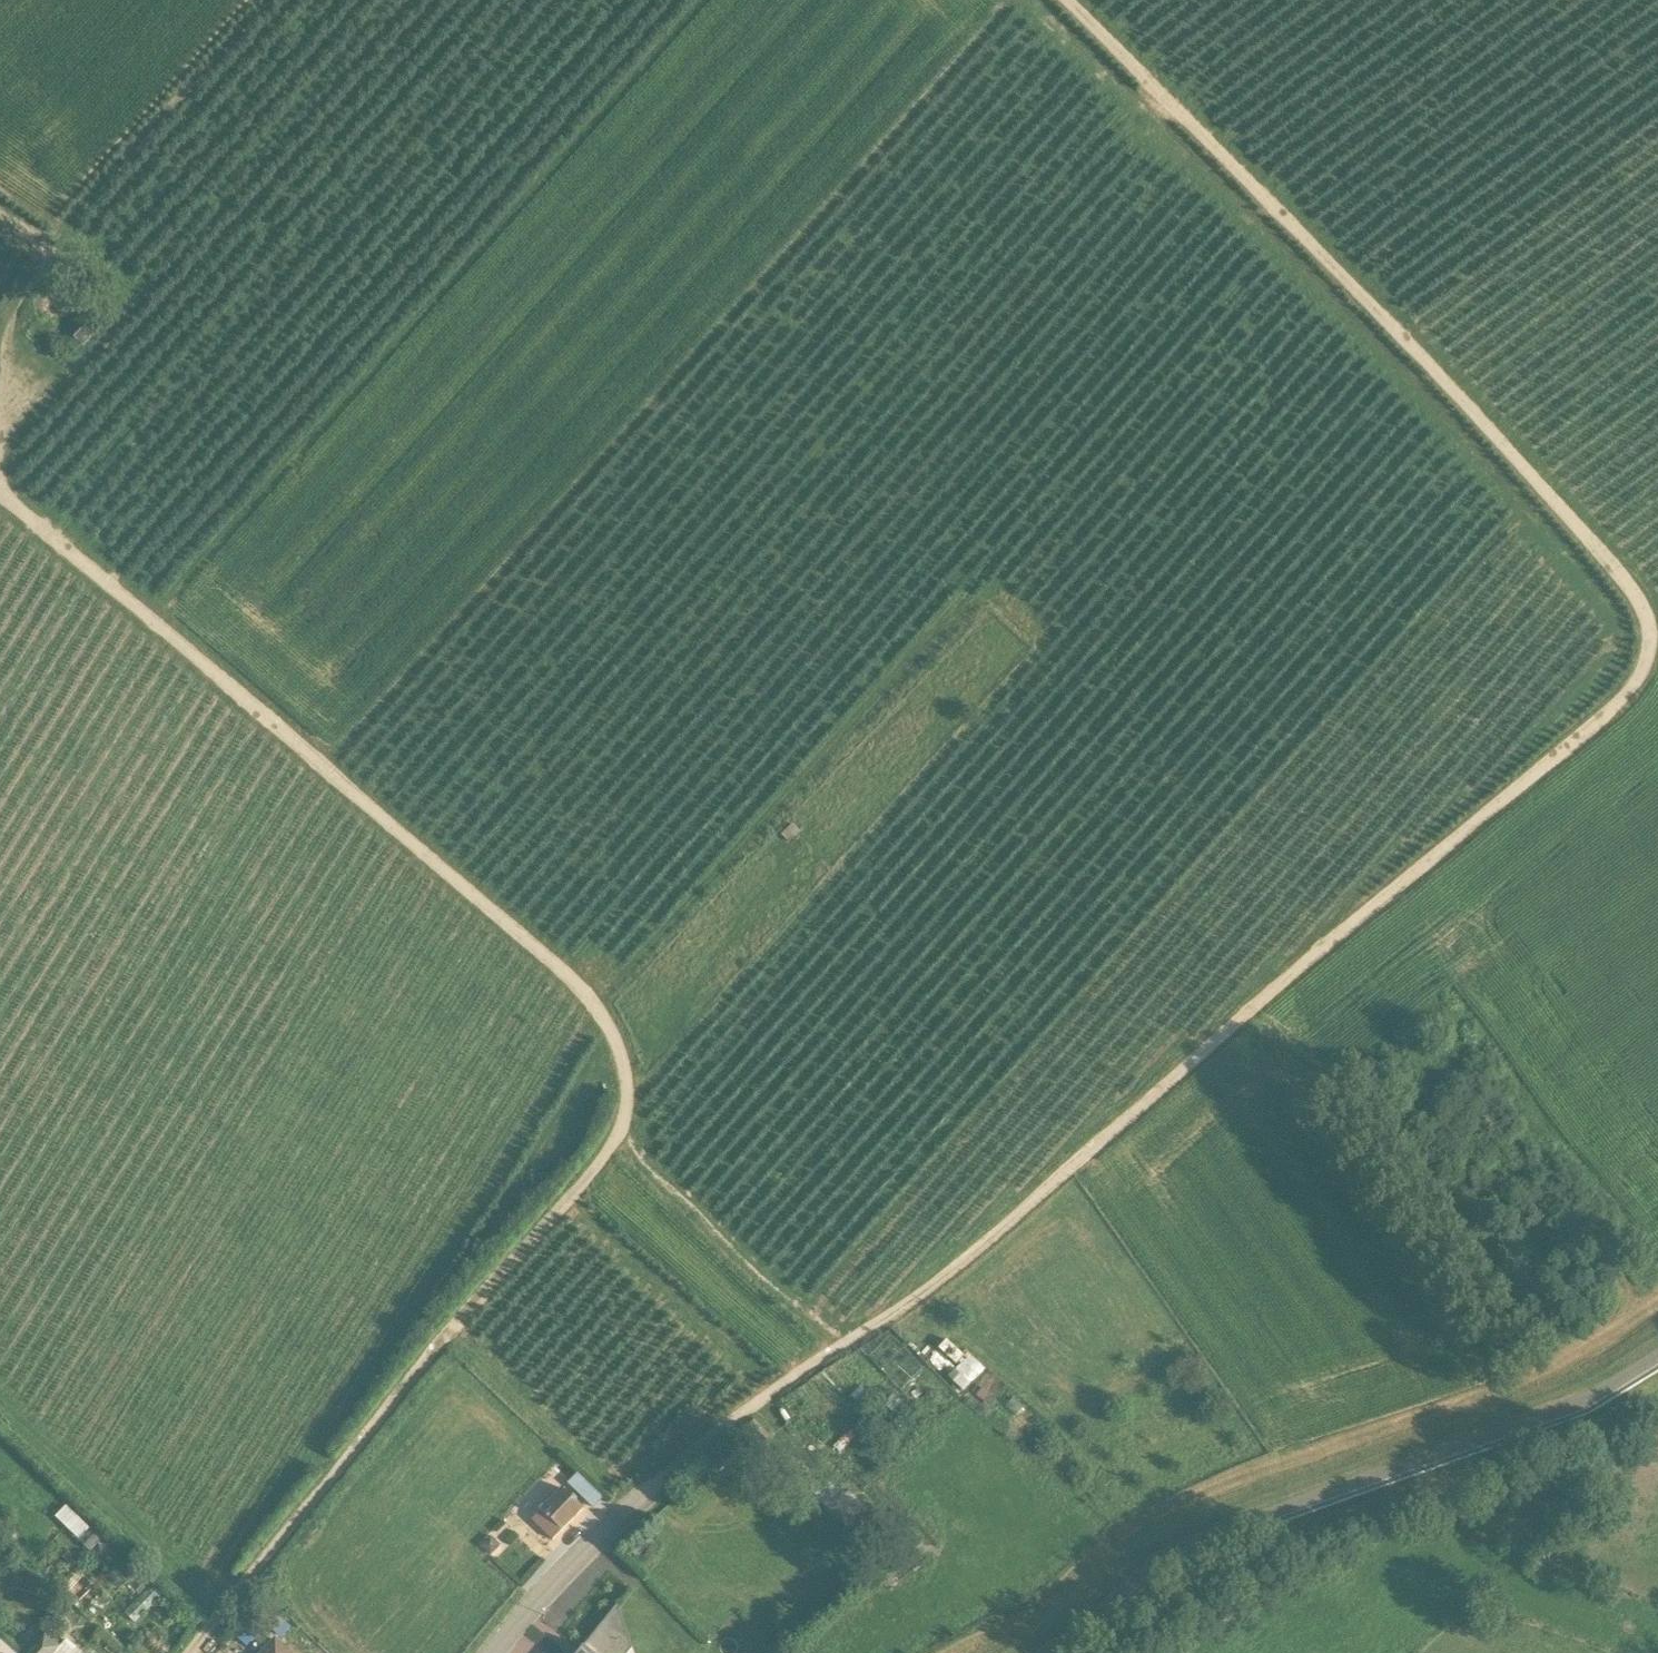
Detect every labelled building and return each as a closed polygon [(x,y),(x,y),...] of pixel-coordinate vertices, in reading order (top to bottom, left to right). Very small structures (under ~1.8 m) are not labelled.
[(725,1452),(684,1490),(693,1499),(734,1461),(725,1452)] [(602,1501),(577,1477),(568,1487),(592,1511),(602,1501)] [(839,1495),(822,1481),(808,1496),(826,1511),(839,1495)] [(582,1512),(560,1492),(531,1524),(552,1543),(582,1512)] [(90,1531),(67,1510),(57,1521),(79,1542),(90,1531)] [(631,1651),(616,1608),(580,1652),(630,1652),(631,1651)] [(30,1652),(78,1652),(67,1643),(61,1649),(46,1636),(30,1652)] [(264,1652),(285,1652),(274,1643),(264,1652)]
